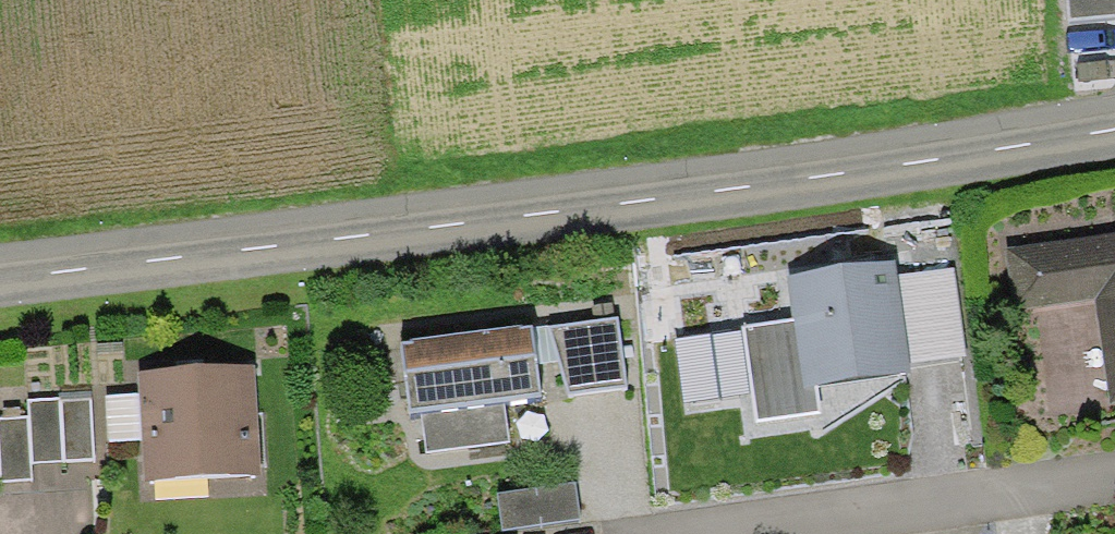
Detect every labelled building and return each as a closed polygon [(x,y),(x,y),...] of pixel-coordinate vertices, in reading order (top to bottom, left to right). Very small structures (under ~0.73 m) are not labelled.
[(1059,21),(1114,16),(1114,0),(1058,0),(1059,21)] [(1002,253),(1029,431),(1114,418),(1114,236),(1002,253)] [(814,389),(908,377),(906,359),(933,355),(924,285),(896,289),(892,264),(784,278),(790,322),(744,328),(756,424),(818,416),(814,389)] [(549,330),(568,395),(625,386),(615,320),(549,330)] [(530,331),(398,346),(407,417),(421,416),(425,455),(508,446),(503,403),(538,399),(532,346),(530,331)] [(142,376),(148,482),(260,476),(255,370),(186,373),(142,376)] [(28,418),(30,463),(63,462),(61,403),(61,400),(27,402),(28,418)] [(90,402),(61,403),(63,462),(95,461),(90,402)] [(1,419),(3,483),(31,482),(30,463),(28,418),(1,419)] [(572,485),(495,492),(498,530),(576,523),(572,485)]
